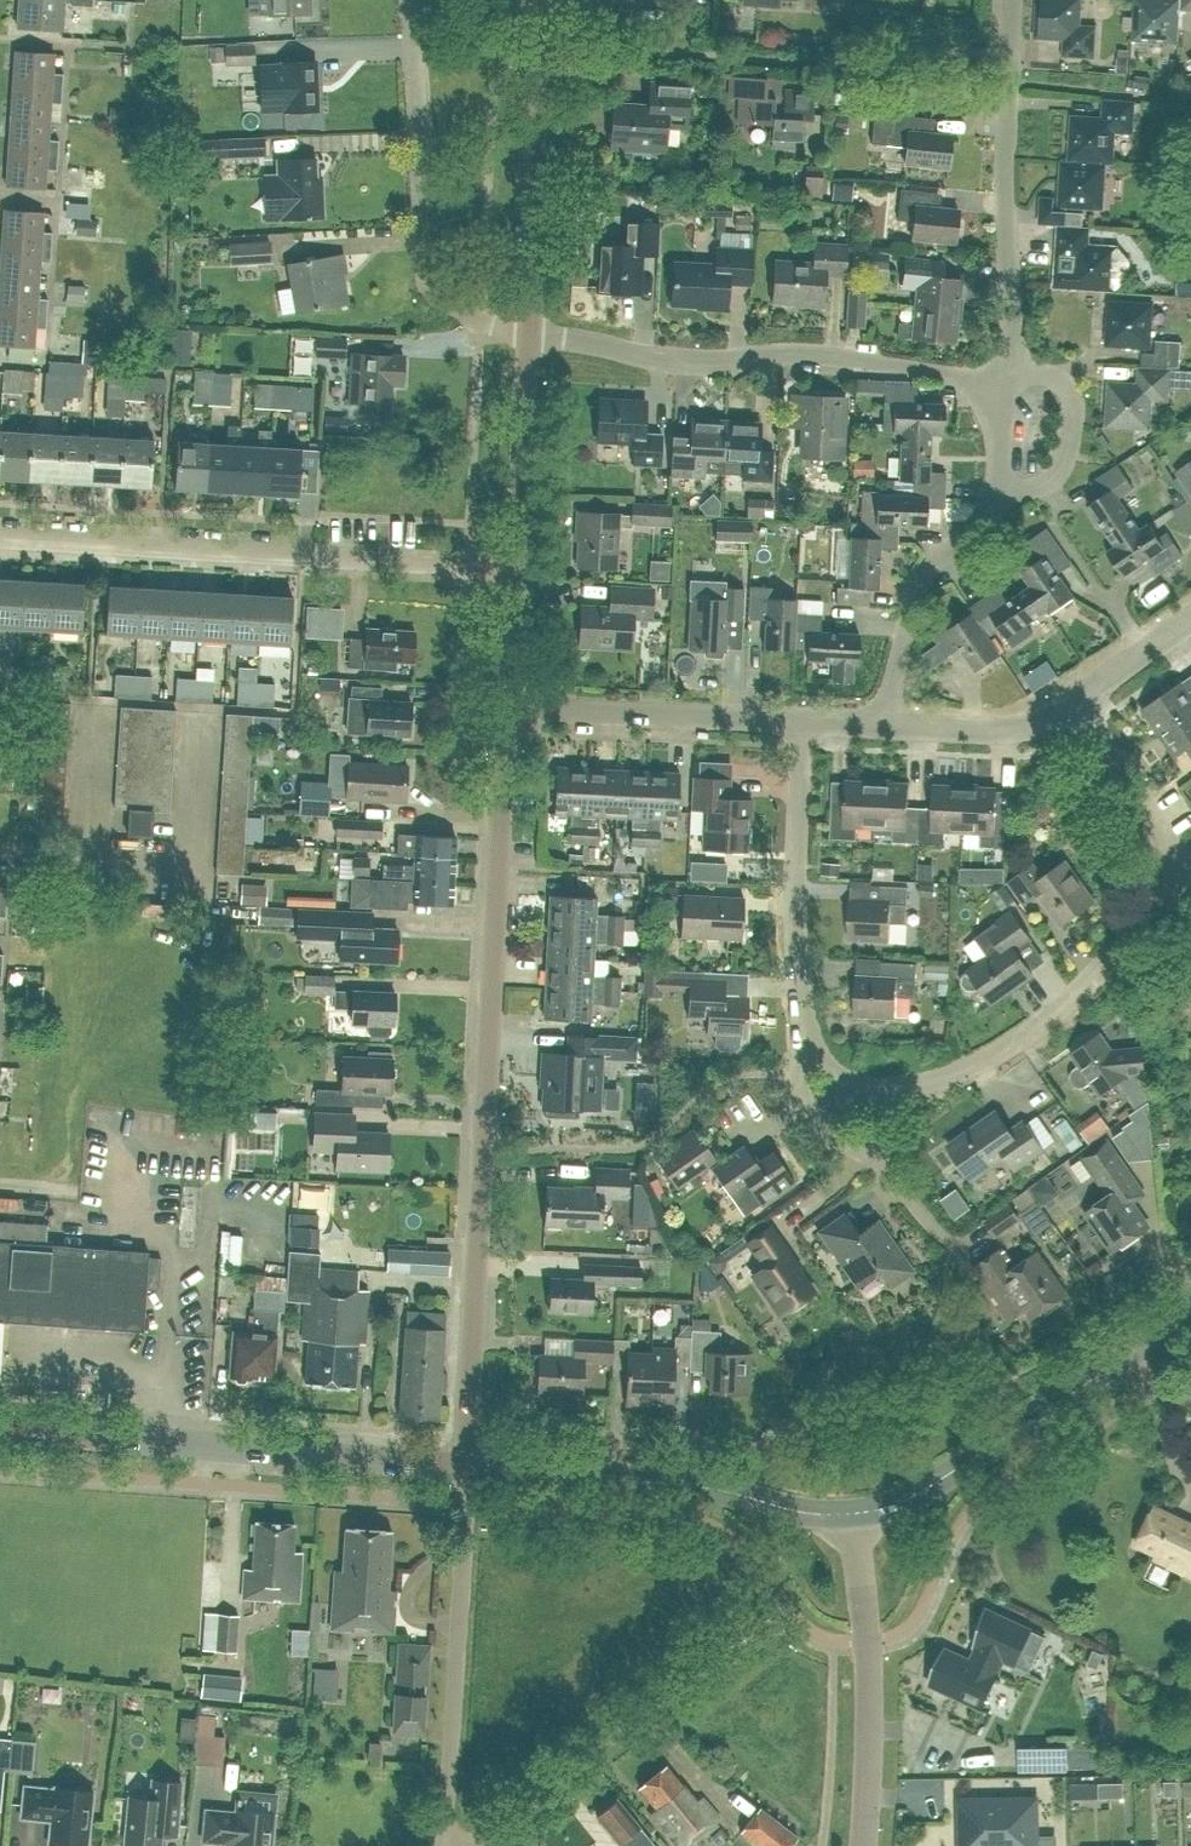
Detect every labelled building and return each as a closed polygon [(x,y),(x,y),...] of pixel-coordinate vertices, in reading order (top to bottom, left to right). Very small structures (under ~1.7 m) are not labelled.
[(16,27),(62,30),(64,3),(69,3),(69,6),(92,8),(93,0),(18,0),(16,27)] [(270,16),(311,15),(310,0),(269,0),(270,16)] [(1035,39),(1063,41),(1062,57),(1094,59),(1096,27),(1081,26),(1083,0),(1037,0),(1035,39)] [(1132,41),(1177,44),(1179,10),(1179,0),(1135,0),(1132,41)] [(1179,10),(1190,10),(1190,0),(1179,0),(1179,10)] [(113,4),(113,14),(125,15),(125,4),(113,4)] [(1123,31),(1132,31),(1132,17),(1123,17),(1123,31)] [(225,66),(255,64),(253,42),(224,44),(224,46),(209,46),(210,64),(224,63),(225,66)] [(1116,73),(1128,73),(1129,50),(1118,50),(1116,73)] [(12,87),(62,91),(63,74),(52,73),(53,55),(15,53),(12,87)] [(1187,75),(1189,59),(1176,58),(1174,73),(1187,75)] [(123,62),(122,78),(131,78),(132,63),(123,62)] [(281,65),(260,66),(261,110),(283,109),(283,112),(317,110),(315,62),(281,63),(281,65)] [(1150,77),(1135,75),(1134,87),(1149,89),(1150,77)] [(736,123),(752,123),(771,124),(769,147),(799,149),(800,120),(810,121),(812,92),(782,90),(782,99),(779,99),(780,79),(727,76),(726,97),(737,98),(736,123)] [(687,128),(689,84),(649,82),(647,104),(611,102),(608,150),(665,154),(666,127),(687,128)] [(62,91),(12,87),(10,120),(48,123),(50,103),(62,104),(62,91)] [(1104,101),(1103,118),(1071,115),(1068,161),(1107,165),(1115,165),(1117,133),(1133,134),(1136,103),(1104,101)] [(109,107),(108,123),(126,124),(128,108),(109,107)] [(869,144),(884,145),(884,146),(905,148),(903,165),(948,169),(951,136),(922,133),(923,118),(872,113),(869,144)] [(48,123),(10,120),(8,153),(58,157),(59,140),(47,139),(48,123)] [(264,137),(210,140),(211,159),(265,156),(264,137)] [(1177,152),(1176,167),(1190,168),(1190,153),(1177,152)] [(58,157),(8,153),(5,187),(43,190),(45,169),(57,170),(58,157)] [(275,162),(276,174),(264,174),(266,220),(324,218),(322,187),(317,188),(316,160),(275,162)] [(1107,165),(1068,161),(1061,161),(1058,207),(1104,211),(1107,165)] [(804,165),(803,200),(821,201),(822,166),(804,165)] [(81,168),(79,185),(99,187),(100,170),(81,168)] [(954,243),(957,210),(928,207),(929,192),(900,190),(897,221),(913,222),(911,238),(954,243)] [(1041,197),(1039,225),(1058,226),(1067,226),(1067,225),(1083,226),(1084,213),(1053,212),(1054,197),(1041,197)] [(1,245),(51,248),(52,232),(41,231),(42,213),(4,211),(1,245)] [(752,216),(735,215),(734,229),(752,230),(752,216)] [(76,219),(75,235),(95,236),(96,220),(76,219)] [(656,256),(658,224),(623,222),(622,246),(602,245),(599,292),(636,295),(639,255),(656,256)] [(1054,288),(1116,292),(1119,246),(1090,244),(1091,228),(1067,226),(1058,226),(1054,288)] [(230,266),(271,263),(269,233),(227,236),(230,266)] [(844,276),(846,245),(815,243),(813,264),(775,262),(772,302),(823,305),(825,275),(844,276)] [(1,245),(0,264),(0,278),(37,281),(38,262),(50,262),(51,248),(1,245)] [(748,285),(750,251),(717,249),(716,266),(673,264),(670,305),(706,307),(706,309),(725,310),(727,284),(748,285)] [(344,274),(349,274),(345,255),(289,266),(298,314),(350,304),(344,274)] [(943,264),(905,260),(902,288),(917,289),(915,307),(958,312),(961,281),(942,279),(943,264)] [(570,263),(569,285),(581,286),(582,263),(570,263)] [(0,278),(0,311),(46,314),(47,299),(36,298),(37,281),(0,278)] [(67,285),(66,302),(83,303),(84,286),(67,285)] [(862,328),(864,293),(848,293),(847,327),(862,328)] [(1151,349),(1153,303),(1107,300),(1104,346),(1151,349)] [(958,312),(915,307),(913,326),(898,324),(897,337),(955,343),(958,312)] [(0,311),(0,346),(32,348),(34,328),(45,329),(46,314),(0,311)] [(173,335),(171,359),(186,360),(188,336),(173,335)] [(346,337),(316,336),(315,358),(345,359),(346,337)] [(83,339),(81,363),(109,365),(111,341),(83,339)] [(1181,341),(1155,340),(1154,353),(1142,352),(1141,366),(1180,368),(1181,341)] [(349,353),(348,379),(358,379),(356,402),(363,403),(363,416),(385,418),(386,404),(387,404),(388,383),(400,384),(401,357),(349,353)] [(62,397),(64,363),(48,362),(48,373),(46,373),(44,396),(62,397)] [(64,363),(62,397),(81,398),(82,375),(85,375),(86,365),(64,363)] [(1168,404),(1170,369),(1137,367),(1136,383),(1107,382),(1104,429),(1151,431),(1152,403),(1168,404)] [(3,370),(2,393),(20,394),(21,371),(3,370)] [(210,406),(212,374),(194,373),(192,405),(210,406)] [(212,374),(210,406),(229,407),(231,375),(212,374)] [(124,401),(125,378),(107,377),(105,400),(124,401)] [(125,378),(124,401),(142,402),(143,379),(125,378)] [(929,431),(929,432),(942,432),(943,404),(923,403),(924,387),(883,385),(882,410),(893,411),(892,430),(900,431),(901,430),(929,431)] [(272,410),(273,387),(255,386),(253,409),(272,410)] [(273,387),(272,410),(290,411),(291,388),(273,387)] [(841,460),(842,443),(844,400),(792,398),(790,425),(803,426),(801,458),(841,460)] [(659,468),(661,434),(645,433),(646,404),(598,402),(596,439),(634,441),(633,467),(659,468)] [(672,431),(669,476),(703,478),(704,458),(724,459),(726,421),(692,419),(691,432),(672,431)] [(726,421),(724,459),(743,460),(741,480),(770,482),(772,452),(757,452),(759,423),(726,421)] [(208,445),(206,491),(236,493),(239,447),(240,447),(241,425),(227,425),(226,446),(208,445)] [(257,448),(240,447),(239,447),(236,493),(267,495),(269,449),(270,449),(271,430),(258,429),(257,448)] [(901,430),(900,431),(898,479),(882,479),(882,487),(891,487),(890,494),(910,495),(910,496),(926,497),(927,496),(942,497),(943,471),(928,470),(929,432),(929,431),(901,430)] [(28,481),(31,434),(0,432),(0,479),(28,481)] [(31,434),(28,481),(58,482),(60,436),(31,434)] [(89,484),(92,438),(60,436),(58,482),(89,484)] [(92,438),(89,484),(119,486),(122,440),(92,438)] [(150,488),(153,442),(122,440),(119,486),(150,488)] [(206,491),(208,445),(176,443),(173,489),(206,491)] [(269,449),(267,495),(297,497),(300,451),(270,449),(269,449)] [(853,479),(873,479),(874,462),(853,462),(853,479)] [(1139,531),(1139,530),(1117,497),(1132,487),(1118,466),(1090,485),(1099,497),(1087,506),(1114,546),(1115,547),(1139,531)] [(1179,475),(1190,493),(1190,466),(1179,475)] [(1179,490),(1170,496),(1176,506),(1185,500),(1179,490)] [(878,538),(895,538),(895,524),(926,525),(926,507),(942,508),(942,497),(927,496),(926,497),(910,496),(910,495),(890,494),(876,493),(875,523),(863,522),(862,537),(862,539),(878,539),(878,538)] [(1190,537),(1190,506),(1187,500),(1173,510),(1190,537)] [(615,561),(617,527),(632,528),(632,525),(670,527),(671,504),(632,502),(632,515),(576,511),(575,531),(579,532),(577,559),(615,561)] [(750,520),(715,520),(715,540),(749,541),(750,520)] [(1115,547),(1114,546),(1106,552),(1122,575),(1146,559),(1154,572),(1182,554),(1168,533),(1159,539),(1148,524),(1139,530),(1139,531),(1115,547)] [(1049,609),(1048,610),(1051,614),(1075,598),(1058,573),(1070,564),(1052,538),(1046,528),(1023,543),(1030,553),(1036,562),(1022,571),(1032,586),(1032,585),(1049,609)] [(862,539),(862,537),(850,537),(848,587),(836,586),(835,602),(867,604),(868,589),(876,589),(879,548),(894,548),(895,538),(878,538),(878,539),(862,539)] [(1163,573),(1144,595),(1160,608),(1178,586),(1163,573)] [(22,582),(0,580),(0,627),(19,628),(22,582)] [(49,630),(52,584),(22,582),(19,628),(49,630)] [(52,584),(49,630),(81,632),(84,586),(52,584)] [(1032,585),(1032,586),(999,608),(990,595),(969,610),(972,614),(970,615),(986,637),(987,636),(1000,627),(1007,638),(1048,610),(1049,609),(1032,585)] [(137,636),(140,589),(108,587),(105,633),(137,636)] [(792,647),(794,615),(793,614),(794,599),(776,598),(777,588),(752,587),(750,619),(764,620),(762,649),(791,650),(791,647),(792,647)] [(167,638),(170,591),(140,589),(137,636),(167,638)] [(649,620),(651,591),(612,589),(611,609),(581,608),(580,647),(630,650),(631,619),(649,620)] [(722,600),(690,598),(687,650),(703,650),(703,654),(704,658),(720,659),(722,656),(722,652),(725,652),(726,620),(741,621),(743,590),(722,589),(722,600)] [(197,640),(200,593),(170,591),(167,638),(197,640)] [(227,642),(230,595),(200,593),(197,640),(227,642)] [(257,644),(260,597),(230,595),(227,642),(257,644)] [(260,597),(257,644),(289,646),(292,599),(260,597)] [(320,632),(344,632),(343,610),(319,610),(320,632)] [(794,615),(792,647),(808,648),(807,661),(833,663),(832,682),(850,683),(852,663),(857,663),(858,635),(819,633),(820,616),(794,615)] [(986,637),(970,615),(956,624),(950,615),(929,630),(947,656),(960,647),(976,671),(1000,655),(987,636),(986,637)] [(411,663),(413,633),(365,630),(364,640),(348,639),(346,668),(363,669),(364,660),(411,663)] [(9,681),(10,657),(0,657),(0,681),(9,681)] [(132,699),(134,675),(115,674),(113,698),(132,699)] [(134,675),(132,699),(150,700),(151,676),(134,675)] [(1190,709),(1190,696),(1189,693),(1190,691),(1190,675),(1142,710),(1158,732),(1190,709)] [(193,703),(194,679),(176,678),(174,702),(193,703)] [(194,679),(193,703),(211,704),(213,680),(194,679)] [(253,707),(255,682),(237,681),(235,706),(253,707)] [(255,682),(253,707),(273,708),(274,683),(255,682)] [(347,732),(366,734),(408,736),(410,703),(379,701),(380,689),(350,687),(349,709),(347,732)] [(119,723),(146,725),(147,710),(119,708),(119,723)] [(1158,732),(1174,756),(1187,748),(1186,747),(1190,744),(1190,709),(1158,732)] [(146,725),(174,727),(175,712),(147,710),(146,725)] [(224,730),(250,732),(251,717),(225,715),(224,730)] [(119,723),(118,737),(146,739),(146,725),(119,723)] [(174,741),(174,727),(146,725),(146,739),(174,741)] [(250,732),(224,730),(223,743),(249,745),(250,732)] [(118,737),(117,751),(145,753),(146,739),(118,737)] [(173,755),(174,741),(146,739),(145,753),(173,755)] [(249,745),(223,743),(222,758),(248,760),(249,745)] [(117,751),(116,765),(144,767),(145,753),(117,751)] [(172,769),(173,755),(145,753),(144,767),(172,769)] [(248,760),(222,758),(221,772),(247,774),(248,760)] [(66,762),(40,761),(39,775),(65,777),(66,762)] [(408,766),(348,763),(345,799),(405,803),(408,766)] [(116,765),(115,780),(143,782),(144,767),(116,765)] [(171,783),(172,769),(144,767),(143,782),(171,783)] [(584,843),(587,769),(556,767),(553,814),(571,815),(569,842),(584,843)] [(615,817),(617,770),(587,769),(584,843),(597,843),(599,816),(615,817)] [(644,846),(648,772),(617,770),(615,817),(631,818),(629,845),(644,846)] [(247,774),(221,772),(220,786),(246,788),(247,774)] [(648,772),(644,846),(658,847),(660,819),(677,820),(679,773),(648,772)] [(65,777),(39,775),(38,789),(64,791),(65,777)] [(750,824),(751,802),(728,801),(729,781),(693,779),(692,810),(704,811),(702,849),(744,852),(746,824),(750,824)] [(115,780),(114,794),(142,796),(143,782),(115,780)] [(329,817),(331,784),(301,781),(298,815),(329,817)] [(170,798),(171,783),(143,782),(142,796),(170,798)] [(875,826),(877,784),(846,782),(845,804),(832,803),(830,839),(856,840),(857,825),(875,826)] [(918,843),(920,808),(908,807),(909,785),(877,784),(875,826),(894,827),(893,842),(918,843)] [(246,788),(220,786),(219,801),(245,803),(246,788)] [(963,831),(965,788),(934,787),(932,808),(920,808),(918,843),(944,845),(945,830),(963,831)] [(965,788),(963,831),(979,832),(978,846),(993,847),(1005,848),(1007,812),(996,812),(997,790),(965,788)] [(64,791),(38,789),(37,799),(37,804),(63,805),(64,791)] [(113,809),(128,810),(141,811),(142,796),(114,794),(113,809)] [(169,813),(170,798),(142,796),(141,811),(151,812),(169,813)] [(27,798),(26,809),(36,810),(37,804),(37,799),(27,798)] [(245,803),(219,801),(218,815),(244,817),(245,803)] [(63,805),(37,804),(36,810),(36,818),(63,820),(63,805)] [(151,812),(141,811),(128,810),(126,836),(150,838),(151,812)] [(269,840),(269,814),(249,813),(249,840),(269,840)] [(1190,830),(1190,814),(1179,820),(1185,833),(1190,830)] [(244,817),(218,815),(217,829),(243,831),(244,817)] [(63,820),(36,818),(35,834),(62,835),(63,820)] [(382,820),(336,818),(335,837),(381,839),(382,820)] [(243,831),(217,829),(216,844),(242,846),(243,831)] [(414,855),(453,857),(454,836),(414,833),(414,834),(397,833),(396,854),(414,855)] [(242,846),(216,844),(215,858),(241,860),(242,846)] [(583,847),(582,861),(594,862),(595,848),(583,847)] [(568,854),(567,866),(580,867),(581,855),(568,854)] [(394,880),(451,882),(453,857),(414,855),(414,865),(382,864),(382,879),(381,882),(394,883),(394,880)] [(369,857),(353,856),(352,873),(368,874),(369,857)] [(241,860),(215,858),(214,874),(240,876),(241,860)] [(1061,926),(1094,902),(1065,861),(1041,878),(1032,864),(1008,882),(1025,904),(1038,895),(1061,926)] [(822,863),(821,875),(840,877),(841,864),(822,863)] [(919,863),(918,880),(933,881),(934,864),(919,863)] [(1004,883),(1004,869),(990,869),(990,883),(1004,883)] [(382,879),(369,878),(368,907),(405,909),(405,901),(450,904),(451,882),(394,880),(394,883),(381,882),(382,879)] [(266,885),(241,883),(240,903),(265,905),(266,885)] [(988,890),(1002,910),(1016,901),(1004,883),(1002,885),(1001,883),(996,884),(988,890)] [(904,925),(906,888),(871,886),(870,900),(848,899),(846,941),(888,943),(889,924),(904,925)] [(547,927),(622,931),(623,918),(623,916),(595,915),(596,898),(549,895),(547,927)] [(741,940),(743,898),(683,895),(681,937),(741,940)] [(298,897),(297,907),(322,908),(322,898),(298,897)] [(170,905),(142,903),(141,915),(170,917),(170,905)] [(11,904),(11,914),(37,915),(37,905),(11,904)] [(284,908),(257,907),(257,920),(283,921),(284,908)] [(396,930),(364,928),(365,913),(296,910),(295,938),(339,940),(338,961),(353,961),(395,963),(396,930)] [(998,947),(967,970),(961,974),(960,982),(964,988),(972,990),(978,986),(990,1003),(1007,990),(1009,992),(1033,975),(1015,950),(1030,939),(1010,912),(986,930),(998,947)] [(623,918),(622,931),(638,932),(639,919),(623,918)] [(622,931),(547,927),(546,957),(592,960),(593,944),(621,945),(622,931)] [(592,960),(546,957),(544,987),(618,991),(619,978),(592,976),(592,960)] [(914,997),(915,964),(880,962),(879,977),(854,976),(852,1016),(894,1018),(895,996),(914,997)] [(951,963),(926,963),(926,979),(950,979),(951,963)] [(661,997),(662,971),(643,970),(642,996),(661,997)] [(334,976),(305,974),(304,993),(333,994),(334,976)] [(707,1018),(706,1033),(716,1034),(715,1045),(719,1049),(733,1050),(737,1046),(738,1035),(746,1036),(749,998),(724,997),(724,982),(688,980),(687,1017),(707,1018)] [(618,991),(544,987),(542,1019),(589,1022),(590,1005),(618,1007),(618,991)] [(26,988),(26,1002),(42,1003),(43,989),(26,988)] [(351,1023),(367,1024),(366,1032),(370,1036),(386,1036),(390,1032),(390,1025),(392,1025),(394,993),(354,991),(354,992),(338,992),(337,1008),(351,1009),(351,1023)] [(1071,1053),(1079,1065),(1073,1069),(1070,1078),(1074,1085),(1084,1085),(1090,1081),(1099,1093),(1117,1080),(1137,1109),(1148,1101),(1143,1046),(1111,1049),(1100,1032),(1071,1053)] [(579,1111),(579,1110),(595,1111),(599,1107),(602,1058),(634,1060),(636,1039),(598,1037),(598,1039),(568,1037),(567,1054),(541,1052),(540,1077),(542,1077),(540,1109),(579,1111)] [(341,1090),(315,1089),(314,1104),(353,1106),(354,1091),(389,1093),(391,1050),(368,1049),(368,1056),(342,1055),(341,1090)] [(230,1086),(230,1102),(247,1103),(248,1087),(230,1086)] [(762,1125),(772,1118),(755,1094),(745,1101),(762,1125)] [(1121,1149),(1153,1145),(1148,1105),(1142,1106),(1144,1117),(1131,1119),(1131,1123),(1117,1125),(1121,1149)] [(275,1108),(235,1107),(234,1127),(275,1128),(275,1108)] [(1015,1169),(1043,1150),(1023,1122),(1009,1131),(996,1112),(948,1146),(971,1179),(1005,1155),(1015,1169)] [(386,1170),(388,1133),(352,1131),(353,1114),(314,1113),(313,1148),(336,1149),(336,1167),(386,1170)] [(1055,1126),(1072,1151),(1083,1143),(1066,1118),(1055,1126)] [(674,1189),(715,1161),(693,1130),(653,1158),(674,1189)] [(1081,1155),(1092,1172),(1109,1196),(1086,1212),(1114,1252),(1149,1227),(1133,1204),(1148,1194),(1108,1137),(1081,1155)] [(279,1159),(279,1138),(246,1138),(246,1159),(279,1159)] [(743,1216),(759,1205),(760,1206),(792,1184),(771,1154),(760,1162),(756,1156),(751,1159),(742,1147),(709,1170),(726,1194),(728,1193),(743,1216)] [(627,1200),(629,1170),(594,1168),(593,1188),(583,1187),(583,1189),(545,1187),(543,1225),(601,1229),(603,1198),(627,1200)] [(663,1195),(651,1168),(641,1173),(654,1199),(663,1195)] [(1014,1199),(1022,1212),(1037,1202),(1028,1189),(1014,1199)] [(23,1214),(24,1196),(0,1195),(0,1213),(23,1214)] [(1010,1202),(984,1221),(995,1238),(1022,1219),(1010,1202)] [(288,1226),(286,1262),(318,1264),(319,1228),(317,1228),(318,1214),(292,1213),(291,1226),(288,1226)] [(888,1287),(911,1271),(875,1221),(856,1234),(842,1215),(818,1233),(856,1287),(877,1272),(888,1287)] [(142,1330),(145,1288),(158,1289),(160,1256),(147,1255),(147,1251),(44,1243),(45,1227),(0,1224),(0,1321),(142,1330)] [(780,1316),(812,1292),(791,1262),(793,1261),(770,1228),(747,1244),(764,1267),(751,1276),(780,1316)] [(226,1234),(226,1274),(250,1274),(251,1234),(226,1234)] [(450,1252),(389,1248),(388,1271),(407,1272),(407,1273),(448,1275),(450,1252)] [(716,1273),(733,1260),(725,1248),(715,1255),(717,1258),(709,1263),(716,1273)] [(1011,1322),(1027,1310),(1033,1319),(1068,1294),(1039,1252),(1013,1270),(999,1250),(974,1268),(993,1297),(1011,1322)] [(306,1265),(305,1285),(301,1338),(307,1339),(304,1383),(353,1387),(357,1330),(364,1331),(367,1289),(357,1289),(358,1269),(306,1265)] [(640,1268),(617,1267),(584,1265),(583,1280),(550,1278),(548,1312),(590,1315),(592,1283),(639,1286),(640,1268)] [(699,1267),(699,1291),(711,1291),(719,1284),(706,1265),(699,1267)] [(273,1378),(277,1312),(283,1312),(285,1291),(254,1289),(253,1308),(251,1332),(232,1331),(228,1378),(232,1378),(235,1382),(243,1382),(246,1379),(251,1379),(251,1377),(273,1378)] [(444,1391),(445,1373),(440,1372),(444,1313),(405,1311),(398,1416),(437,1419),(439,1390),(444,1391)] [(690,1338),(688,1367),(688,1371),(706,1372),(706,1375),(712,1376),(711,1391),(748,1393),(750,1353),(720,1351),(721,1332),(710,1331),(711,1322),(691,1321),(690,1338)] [(688,1367),(690,1338),(674,1337),(673,1348),(651,1347),(651,1353),(649,1402),(672,1404),(674,1366),(688,1367)] [(536,1374),(535,1393),(582,1396),(584,1361),(611,1362),(612,1343),(612,1342),(573,1339),(572,1356),(532,1354),(531,1373),(536,1374)] [(612,1343),(611,1362),(611,1370),(626,1371),(624,1407),(649,1408),(649,1402),(651,1353),(628,1352),(629,1340),(613,1339),(612,1342),(612,1343)] [(1155,1506),(1137,1544),(1157,1553),(1154,1558),(1190,1575),(1190,1524),(1155,1506)] [(295,1602),(299,1552),(291,1552),(293,1524),(253,1521),(249,1569),(241,1568),(238,1597),(295,1602)] [(393,1631),(396,1590),(388,1590),(392,1531),(345,1528),(343,1570),(334,1570),(331,1629),(378,1632),(378,1631),(393,1631)] [(311,1601),(309,1628),(318,1629),(320,1602),(311,1601)] [(1003,1660),(1030,1672),(1046,1637),(991,1611),(975,1646),(977,1647),(971,1661),(946,1649),(929,1684),(982,1708),(998,1673),(997,1673),(1003,1660)] [(239,1614),(203,1612),(201,1650),(237,1652),(239,1614)] [(396,1642),(394,1682),(408,1683),(407,1694),(393,1693),(390,1735),(425,1737),(428,1696),(413,1695),(414,1684),(428,1685),(431,1644),(396,1642)] [(1093,1650),(1087,1665),(1098,1669),(1104,1654),(1093,1650)] [(323,1700),(345,1699),(343,1666),(322,1667),(323,1700)] [(242,1676),(203,1672),(201,1697),(239,1701),(242,1676)] [(197,1713),(193,1763),(222,1765),(225,1736),(213,1735),(215,1715),(197,1713)] [(3,1771),(8,1771),(11,1738),(0,1737),(0,1805),(3,1771)] [(381,1738),(369,1738),(368,1755),(380,1756),(381,1738)] [(1068,1747),(1018,1747),(1019,1773),(1068,1772),(1068,1747)] [(718,1818),(701,1798),(695,1803),(665,1766),(638,1788),(656,1809),(650,1814),(677,1845),(684,1845),(718,1818)] [(176,1835),(181,1783),(152,1780),(150,1799),(129,1797),(124,1845),(160,1845),(161,1834),(176,1835)] [(1177,1781),(1165,1781),(1165,1796),(1178,1796),(1177,1781)] [(1111,1783),(1099,1783),(1099,1798),(1112,1797),(1111,1783)] [(1124,1783),(1111,1783),(1112,1797),(1124,1797),(1124,1783)] [(93,1791),(54,1787),(54,1789),(24,1786),(21,1818),(51,1821),(49,1844),(64,1845),(87,1845),(93,1791)] [(1054,1837),(1037,1838),(1037,1798),(959,1799),(960,1845),(1055,1845),(1054,1837)] [(653,1845),(616,1800),(596,1816),(621,1845),(652,1845),(653,1845)] [(757,1845),(791,1845),(798,1836),(759,1806),(739,1832),(757,1845)] [(274,1814),(236,1810),(236,1812),(205,1810),(202,1841),(232,1844),(232,1845),(271,1845),(274,1814)]
